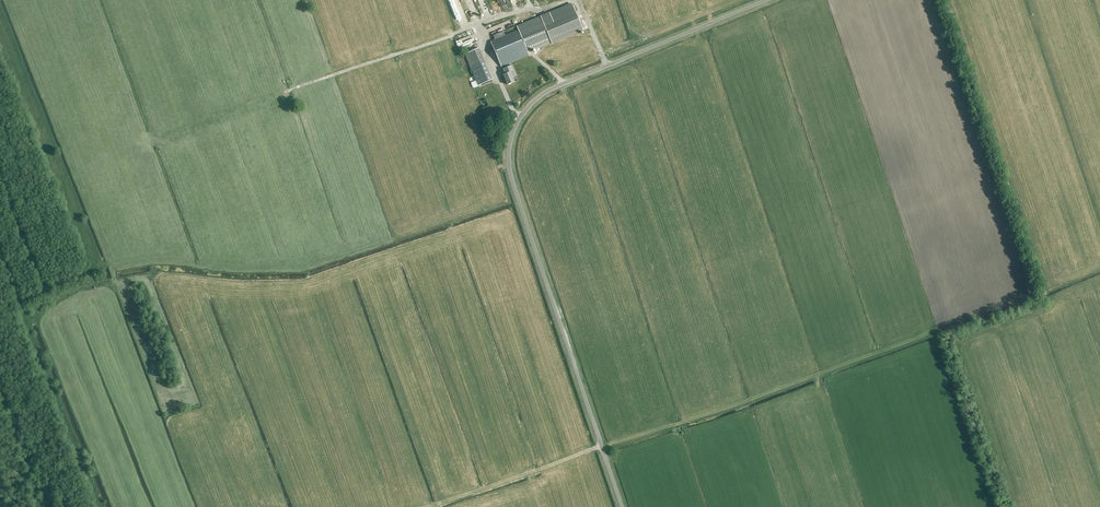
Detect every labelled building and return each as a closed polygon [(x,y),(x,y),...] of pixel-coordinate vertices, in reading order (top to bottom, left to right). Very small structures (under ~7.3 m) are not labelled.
[(572,4),(541,17),(551,42),(552,44),(583,31),(572,4)] [(518,26),(536,19),(534,13),(516,21),(518,26)] [(503,75),(508,85),(514,82),(510,73),(514,71),(512,65),(507,67),(506,64),(529,55),(528,52),(551,42),(541,17),(536,19),(518,26),(517,27),(518,30),(505,36),(504,32),(496,35),(498,39),(491,42),(501,66),(505,74),(503,75)] [(482,83),(498,77),(491,57),(487,59),(483,46),(470,50),(482,83)]
